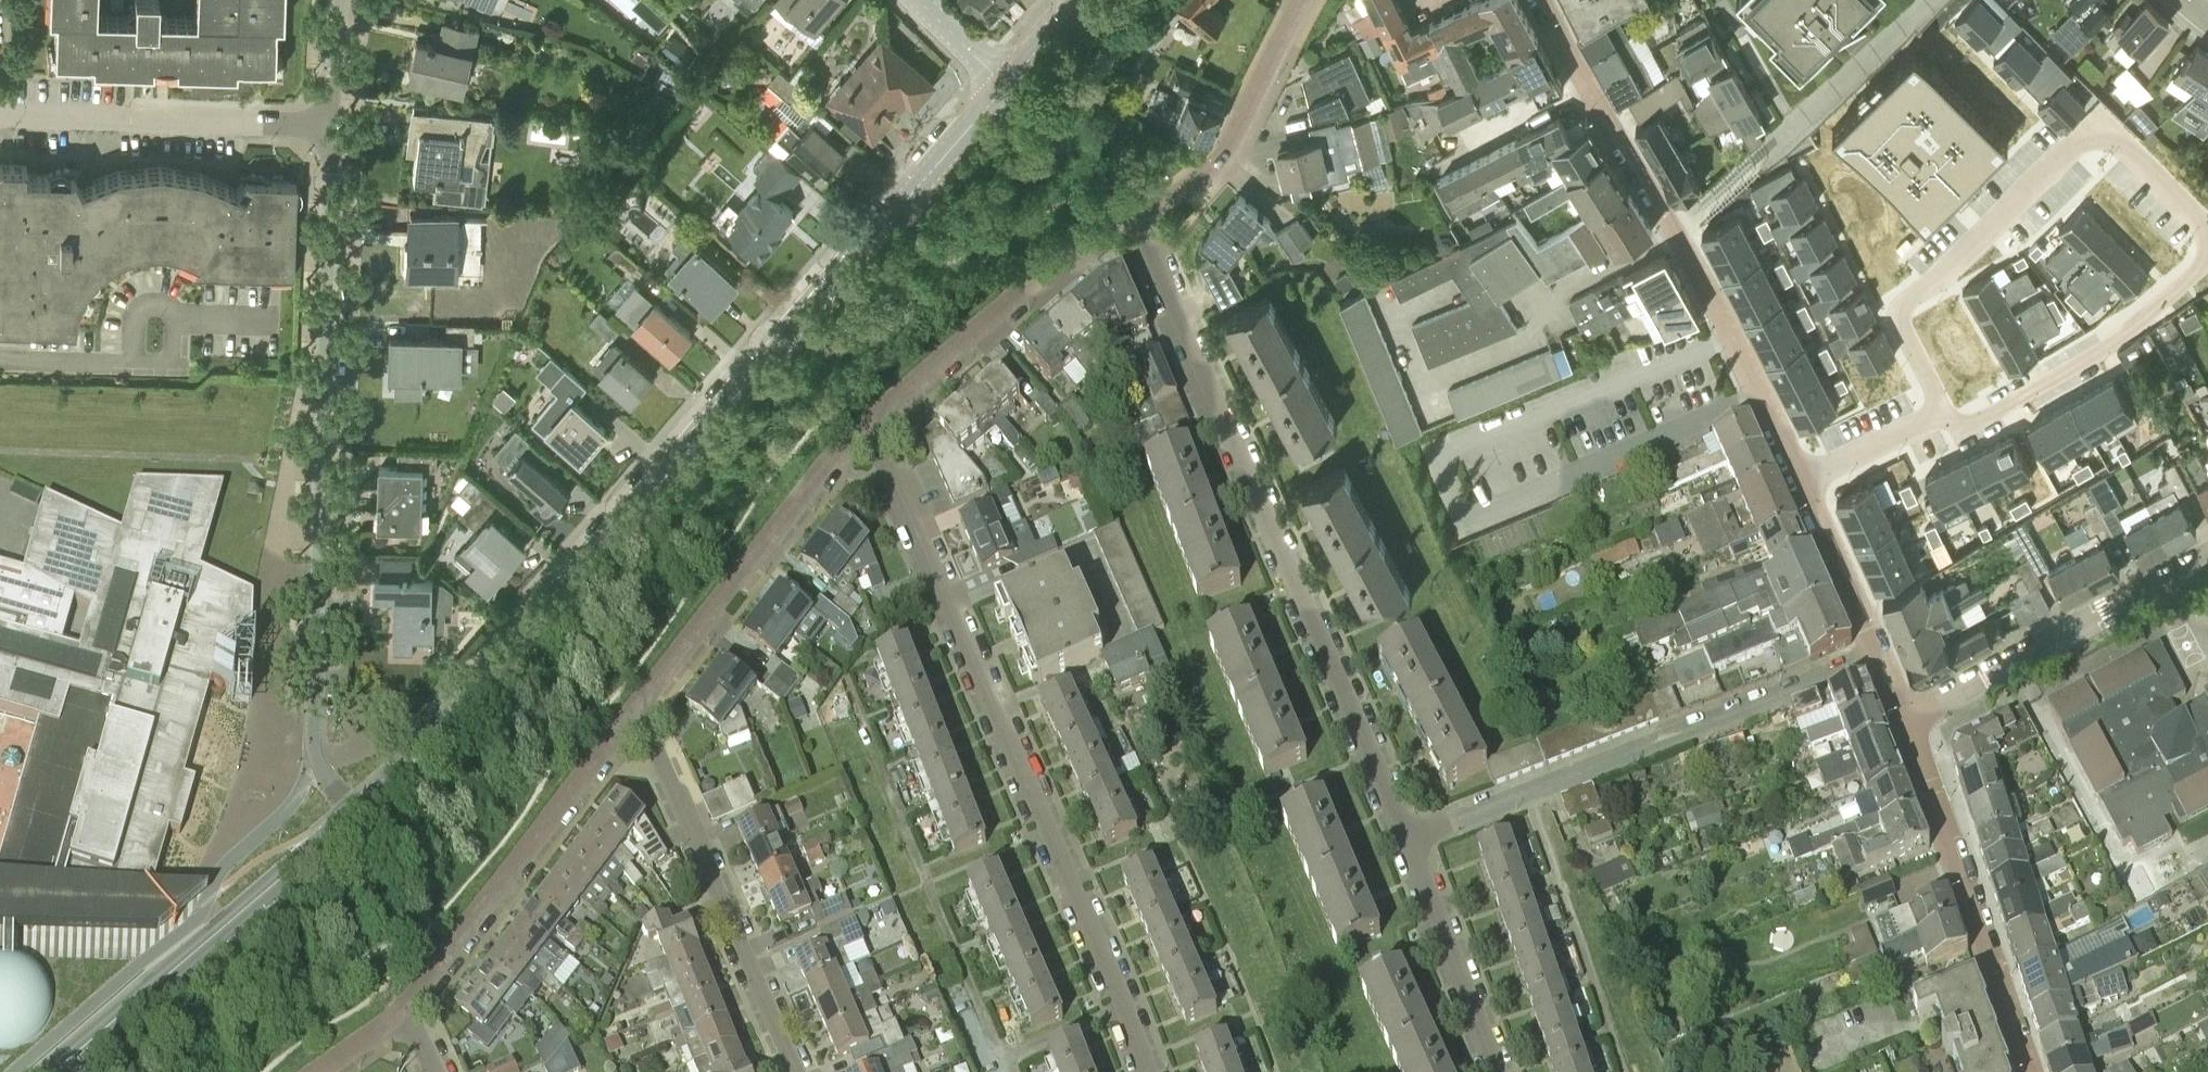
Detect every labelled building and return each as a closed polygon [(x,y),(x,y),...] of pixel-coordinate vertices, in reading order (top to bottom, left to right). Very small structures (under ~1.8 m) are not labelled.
[(48,14),(55,14),(53,55),(92,56),(91,62),(109,63),(109,64),(217,68),(217,67),(235,67),(235,61),(274,63),(275,21),(282,22),(283,0),(196,0),(195,16),(164,15),(157,8),(158,0),(48,0),(48,14)] [(490,8),(494,0),(470,0),(490,8)] [(816,27),(838,0),(777,0),(775,2),(797,22),(793,26),(816,46),(825,35),(816,27)] [(991,13),(998,7),(1000,9),(1008,0),(977,0),(991,13)] [(1211,0),(1179,0),(1174,5),(1209,35),(1226,16),(1209,2),(1211,0)] [(1405,16),(1397,0),(1369,0),(1373,9),(1351,19),(1355,28),(1359,26),(1365,36),(1380,29),(1380,30),(1405,16)] [(1510,55),(1538,37),(1518,0),(1478,0),(1431,22),(1442,48),(1441,49),(1458,88),(1458,89),(1460,88),(1471,82),(1469,77),(1480,71),(1479,70),(1468,47),(1466,41),(1463,36),(1491,22),(1494,27),(1496,32),(1501,43),(1510,55)] [(1576,3),(1571,5),(1572,7),(1578,5),(1581,12),(1575,16),(1581,28),(1578,29),(1618,10),(1637,0),(1575,0),(1576,3)] [(1776,35),(1770,41),(1800,71),(1811,61),(1811,62),(1814,59),(1814,58),(1832,40),(1832,41),(1834,39),(1833,38),(1837,34),(1839,33),(1841,35),(1850,26),(1848,24),(1849,22),(1853,19),(1854,20),(1856,17),(1873,0),(1741,0),(1776,35)] [(1955,18),(1978,42),(1983,38),(1994,49),(2022,22),(2009,9),(2001,17),(1984,0),(1974,0),(1955,18)] [(2091,32),(2111,12),(2099,0),(2072,0),(2069,3),(2075,9),(2072,12),(2091,32)] [(2145,50),(2148,52),(2157,41),(2153,38),(2169,21),(2147,1),(2133,17),(2127,11),(2113,26),(2126,39),(2123,41),(2137,54),(2139,51),(2142,54),(2145,50)] [(1592,54),(1630,34),(1618,10),(1578,29),(1592,54)] [(1705,15),(1676,32),(1681,71),(1700,60),(1721,48),(1722,48),(1718,41),(1719,40),(1718,39),(1717,39),(1714,34),(1715,34),(1705,15)] [(1458,88),(1441,49),(1442,48),(1431,22),(1413,31),(1405,16),(1380,30),(1400,68),(1401,68),(1407,80),(1436,66),(1445,83),(1449,92),(1458,88)] [(408,73),(462,85),(469,56),(471,56),(477,28),(444,21),(438,46),(431,44),(431,42),(425,41),(424,43),(415,41),(408,73)] [(761,38),(749,28),(743,35),(755,45),(761,38)] [(1380,50),(1372,33),(1365,36),(1358,40),(1367,56),(1380,50)] [(1628,64),(1642,57),(1630,34),(1592,54),(1605,76),(1628,64)] [(2017,34),(1994,58),(2017,82),(2021,77),(2032,88),(2060,60),(2048,48),(2039,57),(2017,34)] [(672,35),(661,49),(685,68),(696,54),(672,35)] [(1510,55),(1512,57),(1531,81),(1540,98),(1564,86),(1538,37),(1510,55)] [(933,82),(884,40),(869,56),(877,63),(852,91),(840,81),(831,91),(836,95),(832,99),(873,134),(906,96),(914,104),(933,82)] [(715,43),(706,52),(714,60),(723,51),(715,43)] [(2198,90),(2207,74),(2207,52),(2196,45),(2190,54),(2186,51),(2172,73),(2198,90)] [(1701,116),(1747,89),(1743,84),(1745,83),(1744,82),(1743,83),(1740,78),(1736,71),(1734,68),(1735,68),(1732,64),(1731,65),(1730,64),(1726,57),(1721,48),(1700,60),(1681,71),(1629,101),(1639,118),(1680,95),(1687,91),(1693,101),(1701,116)] [(1914,49),(1832,130),(1901,199),(1906,195),(1915,204),(1910,209),(1927,225),(2010,146),(1992,128),(1988,132),(1979,123),(1983,118),(1914,49)] [(1340,112),(1371,98),(1350,51),(1311,68),(1316,80),(1310,83),(1305,84),(1313,115),(1338,108),(1340,112)] [(1469,77),(1471,82),(1483,105),(1531,81),(1512,57),(1487,70),(1486,67),(1479,70),(1480,71),(1469,77)] [(1628,64),(1605,76),(1617,98),(1654,80),(1642,57),(1628,64)] [(2062,127),(2085,104),(2064,82),(2072,73),(2060,60),(2032,88),(2043,99),(2038,103),(2062,127)] [(803,88),(802,89),(804,91),(809,84),(808,64),(804,61),(790,77),(803,88)] [(777,136),(807,161),(823,176),(846,150),(813,122),(813,121),(808,117),(817,106),(800,91),(802,89),(803,88),(790,77),(789,78),(779,69),(768,82),(782,95),(773,107),(789,121),(777,136)] [(2124,101),(2129,96),(2135,103),(2153,95),(2149,90),(2143,84),(2132,72),(2118,84),(2113,89),(2124,101)] [(2198,90),(2207,97),(2207,74),(2198,90)] [(1161,111),(1193,125),(1213,134),(1226,104),(1206,95),(1173,82),(1161,111)] [(1471,82),(1460,88),(1458,89),(1458,88),(1449,92),(1438,98),(1433,99),(1408,102),(1414,117),(1425,112),(1434,130),(1483,105),(1471,82)] [(1430,92),(1433,99),(1438,98),(1449,92),(1445,83),(1430,92)] [(674,100),(655,89),(649,99),(669,110),(674,100)] [(1747,89),(1701,116),(1709,129),(1735,121),(1751,148),(1765,135),(1764,134),(1762,136),(1759,130),(1766,126),(1762,119),(1761,119),(1760,117),(1760,115),(1761,114),(1750,96),(1751,95),(1751,94),(1750,95),(1748,92),(1747,89)] [(1680,95),(1686,105),(1693,101),(1687,91),(1680,95)] [(1381,109),(1385,126),(1401,122),(1397,106),(1381,109)] [(415,180),(415,179),(434,181),(432,197),(462,201),(493,120),(412,111),(409,137),(417,138),(412,180),(415,180)] [(1656,162),(1679,149),(1658,113),(1636,126),(1656,162)] [(2158,124),(2149,113),(2138,123),(2147,133),(2158,124)] [(1516,139),(1528,161),(1588,129),(1581,118),(1566,127),(1560,116),(1516,139)] [(1285,181),(1295,179),(1297,189),(1349,177),(1348,170),(1381,161),(1381,159),(1372,117),(1336,125),(1335,121),(1310,128),(1314,142),(1278,151),(1285,181)] [(1556,160),(1566,177),(1606,155),(1589,128),(1588,129),(1528,161),(1529,162),(1530,164),(1511,174),(1516,184),(1553,166),(1552,163),(1556,160)] [(2151,145),(2160,137),(2153,129),(2145,137),(2151,145)] [(1529,162),(1528,161),(1516,139),(1471,162),(1483,186),(1471,192),(1478,205),(1500,194),(1492,181),(1510,171),(1511,174),(1530,164),(1529,162)] [(766,177),(724,223),(761,256),(782,231),(778,228),(793,211),(778,198),(783,192),(784,193),(801,174),(771,147),(753,167),(761,173),(766,177)] [(1656,162),(1664,175),(1663,176),(1676,198),(1689,191),(1700,185),(1700,184),(1687,162),(1686,162),(1679,149),(1656,162)] [(1570,193),(1576,202),(1580,200),(1589,216),(1629,191),(1606,155),(1566,177),(1524,203),(1531,217),(1570,193)] [(1459,215),(1478,205),(1471,192),(1483,186),(1471,162),(1440,178),(1459,215)] [(71,167),(65,167),(59,168),(53,170),(47,173),(26,172),(26,164),(0,163),(0,321),(74,324),(78,300),(85,284),(87,281),(98,267),(118,253),(135,247),(137,247),(155,245),(158,245),(176,248),(179,249),(196,256),(190,266),(192,267),(197,260),(211,268),(293,271),(296,181),(271,180),(267,178),(262,176),(259,175),(254,174),(251,173),(248,173),(240,174),(244,181),(238,189),(201,172),(159,166),(118,170),(79,184),(75,175),(78,168),(71,167)] [(1810,203),(1811,204),(1816,201),(1802,175),(1797,178),(1790,165),(1750,186),(1759,201),(1772,194),(1784,216),(1784,217),(1810,203)] [(1694,200),(1703,192),(1700,185),(1689,191),(1694,198),(1693,199),(1694,200)] [(1584,218),(1590,228),(1600,221),(1617,249),(1618,250),(1619,250),(1652,230),(1629,191),(1589,216),(1584,218)] [(1269,241),(1276,234),(1278,232),(1277,231),(1267,217),(1241,194),(1220,218),(1245,241),(1246,241),(1255,229),(1261,234),(1269,241)] [(1831,240),(1831,241),(1837,238),(1823,212),(1817,215),(1811,204),(1810,203),(1784,217),(1784,216),(1771,224),(1779,239),(1792,231),(1804,254),(1805,254),(1831,240)] [(2081,251),(2105,227),(2093,215),(2093,214),(2087,208),(2086,209),(2084,206),(2083,205),(2059,229),(2060,230),(2060,229),(2069,238),(2045,261),(2058,274),(2081,251)] [(404,270),(456,272),(458,217),(413,215),(412,246),(405,246),(404,270)] [(1702,232),(1713,255),(1748,237),(1738,215),(1702,232)] [(1547,280),(1560,274),(1540,246),(1539,244),(1538,245),(1517,217),(1505,223),(1510,230),(1540,272),(1547,280)] [(1771,225),(1766,217),(1756,223),(1760,231),(1771,225)] [(1226,263),(1245,241),(1220,218),(1200,241),(1216,255),(1200,264),(1221,305),(1243,293),(1226,263)] [(1299,218),(1287,225),(1277,231),(1278,232),(1276,234),(1293,260),(1305,254),(1302,248),(1313,240),(1299,218)] [(1568,228),(1587,259),(1590,264),(1606,255),(1590,228),(1584,218),(1568,228)] [(1484,233),(1478,222),(1467,228),(1473,239),(1484,233)] [(1461,287),(1482,273),(1471,256),(1510,230),(1505,223),(1484,233),(1473,239),(1464,243),(1462,244),(1442,253),(1452,273),(1461,287)] [(1441,254),(1442,253),(1462,244),(1451,225),(1436,228),(1431,241),(1441,254)] [(1775,234),(1771,225),(1760,231),(1765,239),(1775,234)] [(2067,283),(2072,287),(2065,294),(2073,302),(2080,296),(2127,250),(2114,237),(2115,236),(2109,230),(2108,231),(2105,228),(2106,228),(2105,227),(2081,251),(2082,252),(2082,251),(2090,260),(2067,283)] [(1555,237),(1573,266),(1587,259),(1568,228),(1555,235),(1555,237)] [(1471,256),(1482,273),(1499,299),(1540,272),(1510,230),(1471,256)] [(671,271),(698,295),(714,309),(717,306),(713,303),(733,280),(693,245),(696,242),(686,232),(672,247),(678,254),(665,267),(670,272),(671,271)] [(1560,274),(1573,266),(1555,237),(1540,246),(1560,274)] [(1748,237),(1713,255),(1725,276),(1759,258),(1748,237)] [(1850,278),(1851,279),(1857,276),(1843,250),(1837,253),(1831,241),(1831,240),(1805,254),(1804,254),(1791,261),(1799,276),(1813,269),(1825,291),(1825,292),(1850,278)] [(2036,256),(2044,248),(2038,241),(2029,249),(2036,256)] [(606,256),(628,276),(638,264),(616,244),(606,256)] [(2127,250),(2080,296),(2073,302),(2081,311),(2088,304),(2093,309),(2116,286),(2124,295),(2125,296),(2149,272),(2148,271),(2145,269),(2146,268),(2140,262),(2139,262),(2127,250)] [(561,261),(563,255),(559,251),(553,253),(552,258),(556,262),(561,261)] [(1439,279),(1452,273),(1442,253),(1441,254),(1429,259),(1439,279)] [(2013,259),(2018,267),(2028,261),(2023,253),(2013,259)] [(1623,274),(1570,300),(1569,303),(1585,337),(1640,307),(1639,306),(1681,282),(1665,254),(1625,277),(1623,274)] [(1759,258),(1725,276),(1735,297),(1771,279),(1759,258)] [(1426,286),(1439,279),(1429,259),(1416,266),(1426,286)] [(1791,268),(1786,259),(1776,265),(1780,273),(1791,268)] [(1413,293),(1426,286),(1416,266),(1403,272),(1413,293)] [(1795,276),(1791,268),(1780,273),(1785,282),(1795,276)] [(1979,317),(2008,300),(2036,284),(2027,268),(1998,285),(1992,274),(1993,274),(1992,273),(1963,290),(1963,291),(1964,291),(1965,294),(1964,295),(1969,302),(1970,302),(1979,317)] [(1346,270),(1334,279),(1341,289),(1353,280),(1346,270)] [(1400,299),(1413,293),(1403,272),(1390,278),(1400,299)] [(1479,312),(1499,299),(1482,273),(1461,287),(1471,300),(1479,312)] [(1137,364),(1158,355),(1123,275),(1101,285),(1120,326),(1118,328),(1125,343),(1125,342),(1135,365),(1137,364)] [(1869,317),(1875,314),(1861,288),(1857,291),(1851,279),(1850,278),(1825,292),(1825,291),(1809,300),(1817,315),(1831,308),(1843,330),(1843,331),(1869,317)] [(1771,279),(1735,297),(1747,318),(1782,300),(1771,279)] [(1639,306),(1640,307),(1656,336),(1701,318),(1681,282),(1639,306)] [(691,332),(654,299),(651,303),(634,289),(637,285),(636,284),(621,302),(627,308),(624,312),(671,354),(691,332)] [(1113,333),(1118,328),(1120,326),(1101,285),(1074,309),(1098,336),(1108,347),(1117,338),(1113,333)] [(1340,303),(1345,314),(1370,304),(1365,291),(1340,303)] [(1228,316),(1263,381),(1303,360),(1268,295),(1228,316)] [(1985,328),(1994,344),(2059,306),(2054,296),(2045,301),(2042,295),(2014,311),(2008,301),(2008,300),(1979,317),(1981,321),(1980,321),(1984,329),(1985,328)] [(1490,339),(1518,328),(1499,299),(1479,312),(1482,319),(1490,339)] [(1469,324),(1482,319),(1479,312),(1471,300),(1461,304),(1469,324)] [(1757,340),(1792,322),(1782,300),(1747,318),(1757,340)] [(1812,311),(1807,302),(1797,308),(1801,316),(1812,311)] [(1345,314),(1350,327),(1375,316),(1370,304),(1345,314)] [(1457,329),(1469,324),(1461,304),(1449,309),(1457,329)] [(2059,306),(1994,344),(2003,360),(2002,360),(2006,368),(2007,367),(2009,370),(2010,372),(2039,355),(2038,354),(2032,343),(2060,327),(2057,321),(2065,317),(2059,306)] [(620,327),(599,309),(589,321),(609,339),(620,327)] [(1106,348),(1108,347),(1098,336),(1074,309),(1049,331),(1072,358),(1085,373),(1094,364),(1088,354),(1101,342),(1106,348)] [(1444,334),(1457,329),(1449,309),(1436,314),(1444,334)] [(2196,310),(2180,318),(2186,330),(2202,322),(2196,310)] [(1816,319),(1812,311),(1801,316),(1806,325),(1816,319)] [(1432,339),(1444,334),(1436,314),(1424,319),(1432,339)] [(1350,327),(1355,339),(1381,329),(1375,316),(1350,327)] [(1843,331),(1843,330),(1829,337),(1838,352),(1851,345),(1864,369),(1895,352),(1881,326),(1876,329),(1869,317),(1843,331)] [(1420,344),(1432,339),(1424,319),(1412,324),(1420,344)] [(1477,345),(1490,339),(1482,319),(1469,324),(1477,345)] [(1792,322),(1757,340),(1768,361),(1803,343),(1792,322)] [(395,393),(421,394),(422,376),(459,377),(460,341),(472,341),(473,324),(446,323),(445,338),(389,337),(388,370),(398,371),(397,392),(395,392),(395,393)] [(1465,350),(1477,345),(1469,324),(1457,329),(1465,350)] [(2149,330),(2157,346),(2157,347),(2164,343),(2156,326),(2149,330)] [(1355,339),(1360,352),(1386,341),(1381,329),(1355,339)] [(1453,355),(1465,350),(1457,329),(1444,334),(1453,355)] [(2157,346),(2149,330),(2117,351),(2126,365),(2157,346)] [(1073,384),(1085,373),(1072,358),(1049,331),(1024,352),(1067,401),(1078,391),(1073,384)] [(1440,360),(1453,355),(1444,334),(1432,339),(1440,360)] [(1428,365),(1440,360),(1432,339),(1420,344),(1428,365)] [(1360,352),(1366,364),(1391,354),(1386,341),(1360,352)] [(600,373),(600,372),(632,400),(653,376),(615,342),(593,367),(600,373)] [(1552,348),(1561,373),(1573,368),(1564,343),(1552,348)] [(1779,382),(1814,364),(1803,343),(1768,361),(1779,382)] [(1834,353),(1829,345),(1819,350),(1824,359),(1834,353)] [(1548,378),(1561,373),(1552,348),(1539,354),(1548,378)] [(1838,362),(1834,353),(1824,359),(1828,367),(1838,362)] [(1366,364),(1371,377),(1396,366),(1391,354),(1366,364)] [(1536,383),(1548,378),(1539,354),(1526,359),(1536,383)] [(1156,407),(1177,398),(1158,355),(1137,364),(1150,393),(1156,407)] [(1523,388),(1536,383),(1526,359),(1513,364),(1523,388)] [(1298,446),(1317,436),(1338,425),(1303,360),(1263,381),(1298,446)] [(1120,371),(1141,426),(1143,426),(1182,410),(1177,398),(1156,407),(1150,393),(1137,364),(1135,365),(1120,371)] [(1510,394),(1523,388),(1513,364),(1500,369),(1510,394)] [(1814,364),(1779,382),(1790,404),(1825,385),(1814,364)] [(1371,377),(1376,389),(1401,379),(1396,366),(1371,377)] [(545,433),(549,428),(582,456),(606,429),(574,400),(586,386),(565,367),(549,385),(557,392),(533,422),(545,433)] [(1497,399),(1510,394),(1500,369),(1487,375),(1497,399)] [(1016,413),(1011,407),(1021,399),(999,373),(979,391),(1006,422),(1016,413)] [(2198,395),(2190,381),(2188,382),(2184,374),(2174,380),(2186,402),(2196,396),(2198,395)] [(1484,404),(1497,399),(1487,375),(1474,380),(1484,404)] [(1851,385),(1846,376),(1836,382),(1841,390),(1851,385)] [(2112,424),(2133,411),(2114,377),(2092,389),(2112,424)] [(1376,389),(1381,402),(1407,391),(1401,379),(1376,389)] [(1471,409),(1484,404),(1474,380),(1461,385),(1471,409)] [(1458,415),(1471,409),(1461,385),(1448,391),(1458,415)] [(1825,385),(1790,404),(1802,425),(1837,407),(1825,385)] [(516,397),(503,386),(493,399),(505,409),(516,397)] [(2112,424),(2092,389),(2071,401),(2091,436),(2112,424)] [(1014,452),(1023,443),(1006,422),(979,391),(958,408),(985,439),(996,430),(1014,452)] [(1381,402),(1386,414),(1412,404),(1407,391),(1381,402)] [(1059,413),(1045,395),(1034,405),(1049,422),(1059,413)] [(2091,436),(2071,401),(2051,413),(2070,448),(2091,436)] [(1073,402),(1061,411),(1078,433),(1090,424),(1073,402)] [(1386,414),(1392,427),(1417,417),(1412,404),(1386,414)] [(965,457),(985,439),(958,408),(924,438),(955,508),(990,493),(984,479),(965,457)] [(1169,440),(1168,433),(1188,424),(1182,410),(1143,426),(1141,426),(1124,434),(1133,454),(1169,440)] [(2070,448),(2051,413),(2029,426),(2049,460),(2070,448)] [(1417,417),(1392,427),(1397,440),(1422,429),(1417,417)] [(1671,473),(1677,487),(1726,467),(1725,466),(1763,450),(1749,420),(1713,435),(1721,455),(1710,460),(1709,456),(1671,473)] [(2030,470),(2014,434),(1991,445),(2008,480),(2030,470)] [(538,495),(531,504),(548,519),(571,492),(543,468),(551,458),(531,441),(508,468),(538,495)] [(2008,480),(1991,445),(1970,455),(1987,491),(2008,480)] [(2125,447),(2117,451),(2123,462),(2131,457),(2125,447)] [(1172,533),(1215,517),(1189,448),(1146,464),(1172,533)] [(2207,504),(2207,458),(2203,461),(2196,449),(2182,457),(2207,504)] [(1700,498),(1704,508),(1776,479),(1763,450),(1725,466),(1726,467),(1734,483),(1700,498)] [(379,526),(422,528),(423,468),(436,469),(437,453),(398,451),(397,466),(381,466),(379,511),(386,511),(385,525),(379,524),(379,526)] [(1987,491),(1970,455),(1948,465),(1965,501),(1987,491)] [(2089,460),(2080,465),(2086,475),(2094,470),(2089,460)] [(2174,461),(2170,464),(2163,467),(2168,479),(2158,484),(2162,493),(2147,501),(2153,512),(2154,514),(2169,544),(2196,530),(2188,515),(2191,514),(2183,498),(2180,499),(2178,495),(2189,491),(2179,471),(2174,461)] [(1034,463),(1028,468),(1033,474),(1039,468),(1034,463)] [(1965,501),(1948,465),(1926,476),(1943,511),(1965,501)] [(2080,465),(2072,470),(2078,480),(2086,475),(2080,465)] [(1338,552),(1379,531),(1344,466),(1304,487),(1338,552)] [(2086,484),(2095,500),(2096,500),(2112,530),(2124,524),(2116,508),(2123,504),(2106,473),(2086,484)] [(1081,474),(1069,480),(1075,493),(1088,487),(1081,474)] [(469,567),(468,569),(489,588),(525,546),(495,520),(505,507),(470,475),(458,490),(470,502),(460,514),(476,529),(462,545),(463,546),(456,555),(469,567)] [(1776,479),(1704,508),(1705,509),(1687,518),(1705,560),(1730,551),(1729,550),(1763,538),(1797,525),(1776,479)] [(1837,498),(1847,521),(1883,504),(1873,482),(1837,498)] [(1908,483),(1897,488),(1901,496),(1912,491),(1908,483)] [(135,484),(121,534),(45,498),(23,573),(0,566),(0,714),(37,726),(0,857),(0,1066),(89,990),(92,890),(151,892),(168,832),(180,835),(195,783),(183,780),(211,682),(249,704),(253,597),(199,571),(223,487),(135,484)] [(973,548),(1010,531),(1002,513),(1009,509),(1007,503),(1012,502),(1007,490),(987,499),(991,510),(961,523),(973,548)] [(1912,491),(1901,496),(1905,505),(1916,500),(1912,491)] [(2026,496),(2018,501),(2024,511),(2032,506),(2026,496)] [(2074,551),(2077,556),(2093,585),(2119,571),(2112,557),(2115,555),(2106,540),(2103,542),(2101,538),(2113,532),(2112,530),(2096,500),(2095,500),(2083,507),(2089,519),(2083,522),(2089,534),(2071,544),(2074,551)] [(2018,501),(2010,506),(2015,516),(2024,511),(2018,501)] [(1857,542),(1893,526),(1883,504),(1847,521),(1857,542)] [(2154,514),(2153,512),(2125,527),(2127,529),(2124,531),(2132,546),(2135,544),(2142,558),(2169,544),(2154,514)] [(1099,530),(1093,516),(1082,521),(1088,535),(1099,530)] [(1172,533),(1198,602),(1241,585),(1215,517),(1172,533)] [(867,575),(873,592),(885,587),(868,542),(838,519),(821,541),(850,563),(852,564),(857,578),(857,577),(867,575)] [(2028,557),(2037,572),(2047,566),(2022,520),(2009,526),(2028,557)] [(1094,534),(1099,546),(1124,535),(1119,523),(1094,534)] [(1654,532),(1662,552),(1685,542),(1677,523),(1654,532)] [(1934,523),(1924,528),(1928,536),(1938,531),(1934,523)] [(1777,573),(1775,568),(1810,554),(1797,525),(1763,538),(1729,550),(1730,551),(1735,564),(1757,555),(1755,551),(1762,547),(1768,562),(1701,587),(1705,598),(1747,581),(1777,573)] [(1903,548),(1893,526),(1857,542),(1867,564),(1903,548)] [(1987,526),(1979,531),(1985,541),(1993,536),(1987,526)] [(983,572),(1012,559),(1017,570),(1052,555),(1046,542),(1025,551),(1021,541),(1015,544),(1010,531),(973,548),(983,572)] [(1373,618),(1413,596),(1379,531),(1338,552),(1373,618)] [(1938,531),(1928,536),(1932,545),(1942,540),(1938,531)] [(1099,546),(1104,557),(1129,546),(1124,535),(1099,546)] [(857,579),(857,578),(852,564),(850,563),(821,541),(803,563),(839,591),(840,595),(831,607),(850,622),(859,610),(849,602),(855,593),(850,588),(857,579)] [(1635,541),(1590,560),(1595,574),(1640,555),(1635,541)] [(1104,557),(1109,568),(1134,558),(1129,546),(1104,557)] [(1460,556),(1456,547),(1448,551),(1451,560),(1460,556)] [(1867,564),(1877,587),(1913,570),(1903,548),(1867,564)] [(2066,600),(2093,585),(2077,556),(2074,551),(2059,560),(2061,563),(2047,572),(2056,587),(2058,585),(2066,600)] [(1784,622),(1832,602),(1810,554),(1775,568),(1777,573),(1747,581),(1705,598),(1705,599),(1632,627),(1642,653),(1673,640),(1678,653),(1751,624),(1749,619),(1758,614),(1761,619),(1774,614),(1777,622),(1778,624),(1784,622)] [(2030,588),(2038,584),(2042,582),(2037,572),(2028,557),(2017,563),(2030,588)] [(1109,568),(1114,580),(1139,569),(1134,558),(1109,568)] [(1114,580),(1119,591),(1144,580),(1139,569),(1114,580)] [(1104,654),(1103,652),(1095,634),(1101,631),(1082,588),(1076,590),(1067,571),(996,602),(1006,625),(1012,622),(1017,632),(1011,635),(1019,653),(1025,651),(1029,661),(1023,663),(1034,686),(1102,655),(1104,654)] [(454,595),(450,594),(450,587),(433,587),(433,579),(377,577),(376,595),(397,595),(395,653),(412,653),(412,640),(435,640),(435,625),(441,625),(442,597),(453,597),(454,595)] [(1883,599),(1883,600),(1894,626),(1960,595),(1971,588),(1967,579),(1929,593),(1922,578),(1883,599)] [(1119,591),(1124,602),(1149,592),(1144,580),(1119,591)] [(1906,653),(1947,632),(1943,622),(1956,617),(1955,614),(1970,605),(1977,618),(1993,610),(1982,584),(1972,589),(1971,588),(1960,595),(1894,626),(1906,653)] [(2030,588),(2009,599),(2022,623),(2051,608),(2038,584),(2030,588)] [(1705,599),(1705,598),(1701,587),(1696,589),(1698,593),(1690,596),(1690,595),(1661,605),(1665,614),(1705,599)] [(796,638),(813,616),(782,591),(764,613),(796,638)] [(1124,602),(1129,614),(1153,603),(1149,592),(1124,602)] [(1777,661),(1779,660),(1785,674),(1851,645),(1832,602),(1784,622),(1778,624),(1777,622),(1704,653),(1644,677),(1651,696),(1661,721),(1681,713),(1673,691),(1681,688),(1682,692),(1716,678),(1714,673),(1772,650),(1777,661)] [(1129,614),(1133,625),(1158,614),(1153,603),(1129,614)] [(850,622),(831,607),(822,620),(841,634),(850,622)] [(1999,610),(2004,626),(2017,622),(2013,607),(1999,610)] [(779,661),(796,638),(764,613),(747,636),(779,661)] [(1138,636),(1154,633),(1164,628),(1158,614),(1133,625),(1138,636)] [(1947,632),(1906,653),(1915,673),(1924,676),(2004,633),(1996,616),(1950,641),(1947,632)] [(1236,710),(1279,692),(1250,624),(1208,642),(1236,710)] [(849,650),(857,639),(847,632),(843,637),(844,646),(849,650)] [(1157,704),(1181,693),(1154,633),(1138,636),(1103,652),(1104,654),(1102,655),(1119,693),(1147,680),(1157,704)] [(1412,721),(1453,699),(1420,636),(1379,658),(1412,721)] [(897,707),(928,695),(908,645),(877,657),(881,668),(875,670),(887,699),(893,697),(897,707)] [(2180,825),(2207,810),(2207,696),(2204,698),(2202,705),(2179,717),(2171,703),(2186,695),(2159,645),(2047,705),(2070,747),(2068,748),(2096,801),(2098,800),(2123,847),(2131,843),(2138,855),(2172,837),(2164,821),(2174,815),(2180,825)] [(740,710),(758,684),(744,673),(741,676),(725,663),(708,685),(740,710)] [(773,678),(792,692),(802,680),(783,666),(773,678)] [(792,692),(773,678),(764,690),(782,704),(792,692)] [(1549,694),(1542,680),(1528,686),(1535,701),(1549,694)] [(1840,724),(1877,711),(1865,680),(1792,707),(1803,737),(1840,724)] [(742,713),(739,710),(740,710),(708,685),(690,708),(720,731),(725,744),(750,734),(742,713)] [(1089,726),(1094,724),(1082,697),(1075,700),(1070,689),(1041,703),(1064,751),(1094,737),(1089,726)] [(1236,710),(1265,777),(1307,760),(1279,692),(1236,710)] [(916,756),(947,744),(928,695),(897,707),(901,718),(895,720),(906,749),(912,747),(916,756)] [(1648,726),(1661,721),(1651,696),(1640,700),(1639,701),(1648,726)] [(807,717),(799,699),(786,705),(794,723),(807,717)] [(1487,768),(1487,762),(1453,699),(1412,721),(1448,788),(1487,768)] [(1636,731),(1648,726),(1639,701),(1626,706),(1636,731)] [(1623,736),(1636,731),(1626,706),(1613,711),(1623,736)] [(2025,746),(2038,739),(2022,709),(2009,716),(2025,746)] [(1610,741),(1623,736),(1613,711),(1600,716),(1610,741)] [(1848,746),(1840,750),(1841,755),(1842,756),(1888,740),(1877,711),(1840,724),(1803,737),(1803,738),(1785,743),(1790,757),(1845,738),(1848,746)] [(1597,746),(1610,741),(1600,716),(1587,721),(1597,746)] [(2000,759),(2025,746),(2009,716),(1983,730),(1999,762),(2001,761),(2000,759)] [(1584,751),(1597,746),(1587,721),(1575,726),(1584,751)] [(1571,756),(1584,751),(1575,726),(1562,731),(1571,756)] [(1960,783),(1999,762),(1983,730),(1956,745),(1951,757),(1960,783)] [(1559,761),(1571,756),(1562,731),(1549,736),(1559,761)] [(1546,766),(1559,761),(1549,736),(1537,741),(1537,743),(1546,766)] [(1086,800),(1117,785),(1112,776),(1118,773),(1105,744),(1099,748),(1094,737),(1064,751),(1086,800)] [(1743,739),(1713,749),(1719,767),(1749,756),(1743,739)] [(1861,782),(1866,794),(1903,779),(1888,740),(1842,756),(1841,755),(1816,764),(1825,790),(1843,784),(1845,788),(1861,782)] [(1533,771),(1546,766),(1537,743),(1524,748),(1533,771)] [(936,806),(967,794),(947,744),(916,756),(920,766),(914,769),(925,798),(931,795),(936,806)] [(1520,776),(1533,771),(1524,748),(1511,753),(1520,776)] [(1507,781),(1520,776),(1511,753),(1498,758),(1507,781)] [(1494,786),(1507,781),(1498,758),(1487,762),(1487,768),(1494,786)] [(1969,812),(2005,801),(1994,765),(2001,761),(1999,762),(1960,783),(1969,812)] [(1880,829),(1917,815),(1903,779),(1866,794),(1866,795),(1870,794),(1879,814),(1809,841),(1806,835),(1787,843),(1794,863),(1802,860),(1824,851),(1832,848),(1855,838),(1880,829)] [(733,817),(758,807),(746,780),(722,791),(733,817)] [(704,783),(703,788),(705,792),(709,794),(714,792),(715,787),(713,783),(709,781),(704,783)] [(1108,848),(1139,834),(1134,824),(1140,821),(1127,792),(1121,796),(1117,785),(1086,800),(1108,848)] [(1570,823),(1602,809),(1592,785),(1560,798),(1570,823)] [(951,846),(955,856),(986,844),(967,794),(936,806),(940,817),(934,819),(945,848),(951,846)] [(637,851),(650,869),(667,856),(644,819),(645,818),(619,798),(604,819),(630,839),(636,833),(636,834),(645,845),(637,851)] [(1310,885),(1352,868),(1324,800),(1282,817),(1310,885)] [(800,801),(785,808),(790,819),(804,812),(800,801)] [(1978,843),(2016,830),(2013,830),(2005,801),(1969,812),(1978,843)] [(1719,808),(1694,816),(1698,832),(1724,824),(1719,808)] [(750,853),(781,840),(776,828),(785,824),(779,810),(739,828),(750,853)] [(1832,848),(1845,881),(1930,848),(1917,815),(1880,829),(1855,838),(1832,848)] [(634,859),(623,849),(630,839),(604,819),(588,839),(613,860),(625,874),(636,887),(644,880),(631,864),(634,861),(633,860),(634,859)] [(1608,821),(1584,831),(1589,844),(1612,834),(1608,821)] [(1978,843),(1984,864),(2022,852),(2042,842),(2055,835),(2049,822),(2019,837),(2016,830),(1978,843)] [(624,892),(617,885),(625,874),(613,860),(588,839),(572,860),(597,881),(613,896),(612,896),(616,900),(624,892)] [(1524,878),(1530,876),(1520,848),(1514,850),(1510,839),(1479,849),(1496,900),(1528,889),(1524,878)] [(760,877),(791,864),(781,840),(750,853),(760,877)] [(807,857),(821,851),(817,841),(803,848),(807,857)] [(1984,864),(1991,885),(2033,872),(2061,858),(2059,855),(2055,857),(2049,845),(2025,858),(2023,852),(2042,842),(2022,852),(1984,864)] [(821,851),(807,857),(811,867),(825,860),(821,851)] [(1626,858),(1588,876),(1597,897),(1603,894),(1607,892),(1635,879),(1626,858)] [(1999,913),(2038,900),(2034,887),(2066,870),(2061,858),(2033,872),(1991,885),(1999,913)] [(608,910),(604,907),(612,896),(613,896),(597,881),(572,860),(556,882),(582,903),(601,919),(608,910)] [(770,901),(802,887),(791,864),(760,877),(770,901)] [(1145,928),(1176,915),(1171,905),(1177,902),(1165,873),(1159,876),(1154,866),(1123,879),(1145,928)] [(1310,885),(1338,953),(1381,936),(1352,868),(1310,885)] [(967,898),(979,926),(985,924),(989,934),(1020,921),(999,872),(968,885),(972,895),(967,898)] [(1864,908),(1896,896),(1890,878),(1858,890),(1864,908)] [(782,926),(812,913),(819,928),(852,914),(845,897),(821,908),(815,897),(822,893),(817,881),(802,888),(802,887),(770,901),(782,926)] [(567,923),(582,903),(556,882),(540,903),(566,924),(567,923)] [(689,883),(676,888),(680,898),(693,893),(689,883)] [(1513,950),(1545,940),(1542,930),(1548,928),(1538,898),(1532,900),(1528,889),(1496,900),(1513,950)] [(1900,946),(1920,938),(1958,922),(1947,894),(1889,916),(1900,946)] [(1999,913),(2008,939),(2047,927),(2085,907),(2084,906),(2079,908),(2073,894),(2042,910),(2038,900),(1999,913)] [(575,930),(567,923),(566,924),(540,903),(524,924),(551,944),(558,935),(567,942),(565,944),(576,952),(586,939),(575,930)] [(2018,973),(2058,960),(2056,955),(2054,950),(2061,947),(2056,938),(2091,919),(2085,907),(2047,927),(2008,939),(2018,973)] [(649,915),(644,908),(634,915),(640,922),(649,915)] [(1166,977),(1197,964),(1193,954),(1199,952),(1186,922),(1180,926),(1176,915),(1145,928),(1166,977)] [(839,972),(850,967),(844,952),(865,942),(855,918),(821,933),(827,948),(797,961),(808,986),(839,972)] [(2018,973),(2032,1017),(2071,1002),(2070,998),(2122,973),(2122,972),(2138,964),(2128,944),(2123,934),(2128,930),(2122,918),(2056,955),(2058,960),(2018,973)] [(668,961),(697,949),(699,948),(688,923),(673,929),(669,919),(643,929),(649,941),(656,939),(665,960),(666,962),(668,961)] [(988,947),(1001,976),(1007,974),(1011,983),(1042,970),(1020,921),(989,934),(994,945),(988,947)] [(575,930),(586,939),(593,930),(582,922),(575,930)] [(1924,961),(1927,969),(1968,951),(1958,922),(1920,938),(1900,946),(1879,954),(1848,968),(1846,969),(1853,987),(1888,973),(1888,975),(1924,961)] [(554,959),(545,952),(551,944),(524,924),(508,945),(533,965),(553,982),(555,980),(571,959),(560,952),(554,959)] [(1841,951),(1848,968),(1879,954),(1866,926),(1850,933),(1855,946),(1841,951)] [(1530,1000),(1562,990),(1558,979),(1565,977),(1555,947),(1548,949),(1545,940),(1513,950),(1530,1000)] [(534,998),(543,985),(558,996),(564,989),(555,980),(553,982),(533,965),(508,945),(491,967),(518,987),(519,986),(528,993),(534,998)] [(697,949),(668,961),(666,962),(665,960),(645,969),(648,978),(658,974),(664,989),(677,984),(707,972),(697,949)] [(1187,1026),(1218,1013),(1214,1003),(1221,1000),(1208,971),(1201,974),(1197,964),(1166,977),(1187,1026)] [(518,987),(491,967),(475,988),(513,1017),(516,1019),(532,998),(518,987)] [(1390,1054),(1432,1036),(1402,969),(1360,987),(1390,1054)] [(1022,1024),(1028,1022),(1033,1032),(1063,1018),(1042,970),(1011,983),(1015,993),(1010,996),(1022,1024)] [(685,1009),(717,996),(707,972),(677,984),(664,989),(670,1004),(653,1011),(656,1020),(674,1013),(685,1008),(685,1009)] [(818,1010),(849,996),(839,972),(808,986),(818,1010)] [(864,989),(879,983),(874,972),(860,979),(864,989)] [(2039,1040),(2079,1028),(2075,1017),(2100,1009),(2099,1003),(2128,994),(2122,973),(2070,998),(2071,1002),(2032,1017),(2039,1040)] [(615,981),(606,975),(600,982),(609,989),(615,981)] [(2004,1059),(2003,1059),(1997,1041),(1998,1040),(1992,1026),(1985,1008),(1987,1008),(1982,993),(1981,993),(1975,978),(1913,1002),(1919,1019),(1936,1013),(1947,1042),(1942,1046),(1947,1059),(1954,1058),(1959,1071),(2009,1071),(2004,1059)] [(818,1010),(829,1034),(876,1013),(876,1012),(877,1012),(872,999),(883,994),(879,983),(864,989),(849,996),(818,1010)] [(923,991),(928,1004),(939,999),(934,987),(923,991)] [(497,1038),(513,1017),(475,988),(459,1009),(497,1038)] [(1547,1051),(1579,1040),(1576,1030),(1582,1028),(1572,998),(1566,1000),(1562,990),(1530,1000),(1547,1051)] [(685,1008),(674,1013),(681,1028),(671,1032),(675,1042),(727,1021),(717,996),(685,1009),(685,1008)] [(595,1017),(600,1011),(594,1006),(589,1013),(595,1017)] [(855,1065),(890,1050),(905,1044),(905,1042),(896,1022),(882,1028),(876,1013),(829,1034),(839,1059),(850,1054),(855,1065)] [(2049,1071),(2092,1071),(2090,1064),(2134,1050),(2131,1034),(2155,1026),(2150,1016),(2122,1029),(2123,1031),(2116,1035),(2102,1042),(2104,1046),(2047,1066),(2049,1071)] [(1688,1034),(1681,1018),(1669,1024),(1676,1039),(1688,1034)] [(693,1064),(737,1046),(727,1021),(675,1042),(679,1052),(687,1048),(693,1064)] [(2039,1040),(2040,1042),(2047,1066),(2104,1046),(2102,1042),(2116,1035),(2123,1031),(2122,1029),(2120,1023),(2100,1028),(2101,1034),(2082,1041),(2079,1028),(2039,1040)] [(544,1069),(554,1058),(570,1039),(558,1025),(536,1052),(544,1069)] [(618,1052),(621,1044),(618,1036),(604,1042),(609,1055),(618,1052)] [(1398,1071),(1449,1071),(1432,1036),(1390,1054),(1398,1071)] [(1204,1071),(1247,1071),(1238,1048),(1246,1045),(1244,1039),(1240,1040),(1240,1039),(1230,1043),(1228,1039),(1217,1043),(1196,1051),(1204,1071)] [(870,1071),(901,1071),(914,1066),(910,1057),(917,1053),(911,1040),(905,1042),(905,1044),(890,1050),(894,1060),(879,1066),(880,1068),(870,1071)] [(1079,1040),(1048,1052),(1052,1062),(1046,1065),(1049,1071),(1092,1071),(1079,1040)] [(1589,1048),(1582,1050),(1579,1040),(1547,1051),(1554,1071),(1597,1071),(1589,1048)] [(747,1069),(737,1046),(693,1064),(697,1071),(741,1071),(747,1069)] [(582,1070),(572,1050),(554,1058),(545,1069),(547,1071),(578,1071),(582,1070)] [(514,1060),(488,1071),(519,1071),(514,1060)] [(2128,1062),(2109,1071),(2133,1071),(2128,1062)]
